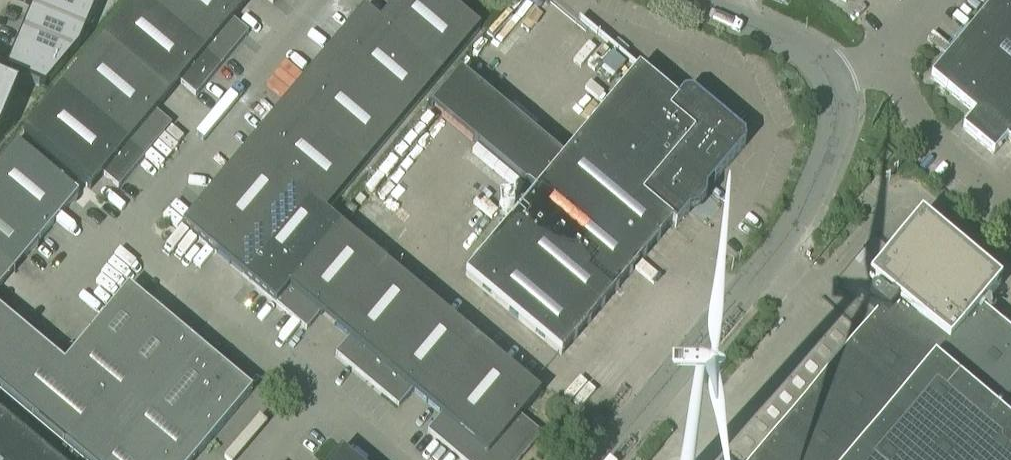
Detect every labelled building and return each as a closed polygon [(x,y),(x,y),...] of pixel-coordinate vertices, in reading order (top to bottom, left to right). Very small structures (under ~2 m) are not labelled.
[(31,10),(85,32),(94,10),(69,0),(35,0),(31,10)] [(94,10),(99,0),(69,0),(94,10)] [(145,0),(134,0),(100,41),(167,97),(180,82),(195,95),(222,64),(145,0)] [(249,0),(145,0),(222,64),(248,33),(232,20),(249,0)] [(325,213),(480,29),(478,28),(464,17),(472,0),(380,0),(391,9),(379,23),(364,10),(247,148),(294,188),(325,214),(325,213)] [(548,5),(542,0),(523,0),(487,42),(505,57),(548,5)] [(939,67),(931,77),(975,114),(962,129),(993,155),(1005,140),(1010,145),(1010,0),(995,0),(939,67)] [(31,10),(22,32),(74,54),(78,48),(85,32),(31,10)] [(22,32),(5,71),(45,88),(74,54),(22,32)] [(167,97),(100,41),(62,87),(145,156),(171,125),(155,111),(167,97)] [(675,228),(689,212),(689,211),(689,212),(697,210),(705,200),(706,192),(705,192),(745,145),(744,137),(691,92),(683,93),(676,101),(638,69),(563,159),(460,72),(431,107),(519,181),(513,188),(519,193),(524,186),(534,193),(465,275),(561,356),(671,224),(675,228)] [(18,90),(0,83),(0,135),(18,90)] [(145,156),(62,87),(23,133),(90,189),(102,174),(118,187),(145,156)] [(77,195),(78,194),(16,141),(0,160),(0,207),(39,240),(77,195)] [(229,265),(294,188),(247,148),(182,225),(229,265)] [(275,303),(341,226),(325,213),(325,214),(294,188),(229,265),(275,303)] [(0,207),(0,259),(13,271),(39,240),(0,207)] [(979,309),(999,285),(920,218),(868,279),(891,298),(888,302),(879,294),(875,293),(871,294),(869,297),(868,301),(870,304),(879,312),(876,315),(862,331),(864,333),(758,459),(1010,459),(1010,335),(979,309)] [(275,303),(306,329),(319,314),(349,338),(335,354),(398,406),(411,391),(440,415),(427,431),(462,459),(519,459),(541,434),(520,416),(540,393),(531,385),(416,289),(402,277),(383,261),(341,226),(275,303)] [(0,287),(13,271),(0,259),(0,287)] [(120,360),(159,314),(128,288),(89,334),(120,360)] [(83,459),(89,459),(125,417),(63,365),(64,364),(49,352),(34,339),(18,326),(3,314),(0,311),(0,391),(83,459)] [(151,386),(190,339),(159,314),(120,360),(151,386)] [(151,386),(120,360),(89,334),(64,364),(63,365),(125,417),(151,386)] [(252,391),(190,339),(151,386),(125,417),(89,459),(194,459),(252,391)] [(0,414),(0,459),(54,459),(0,414)] [(341,450),(333,459),(353,459),(341,450)]
